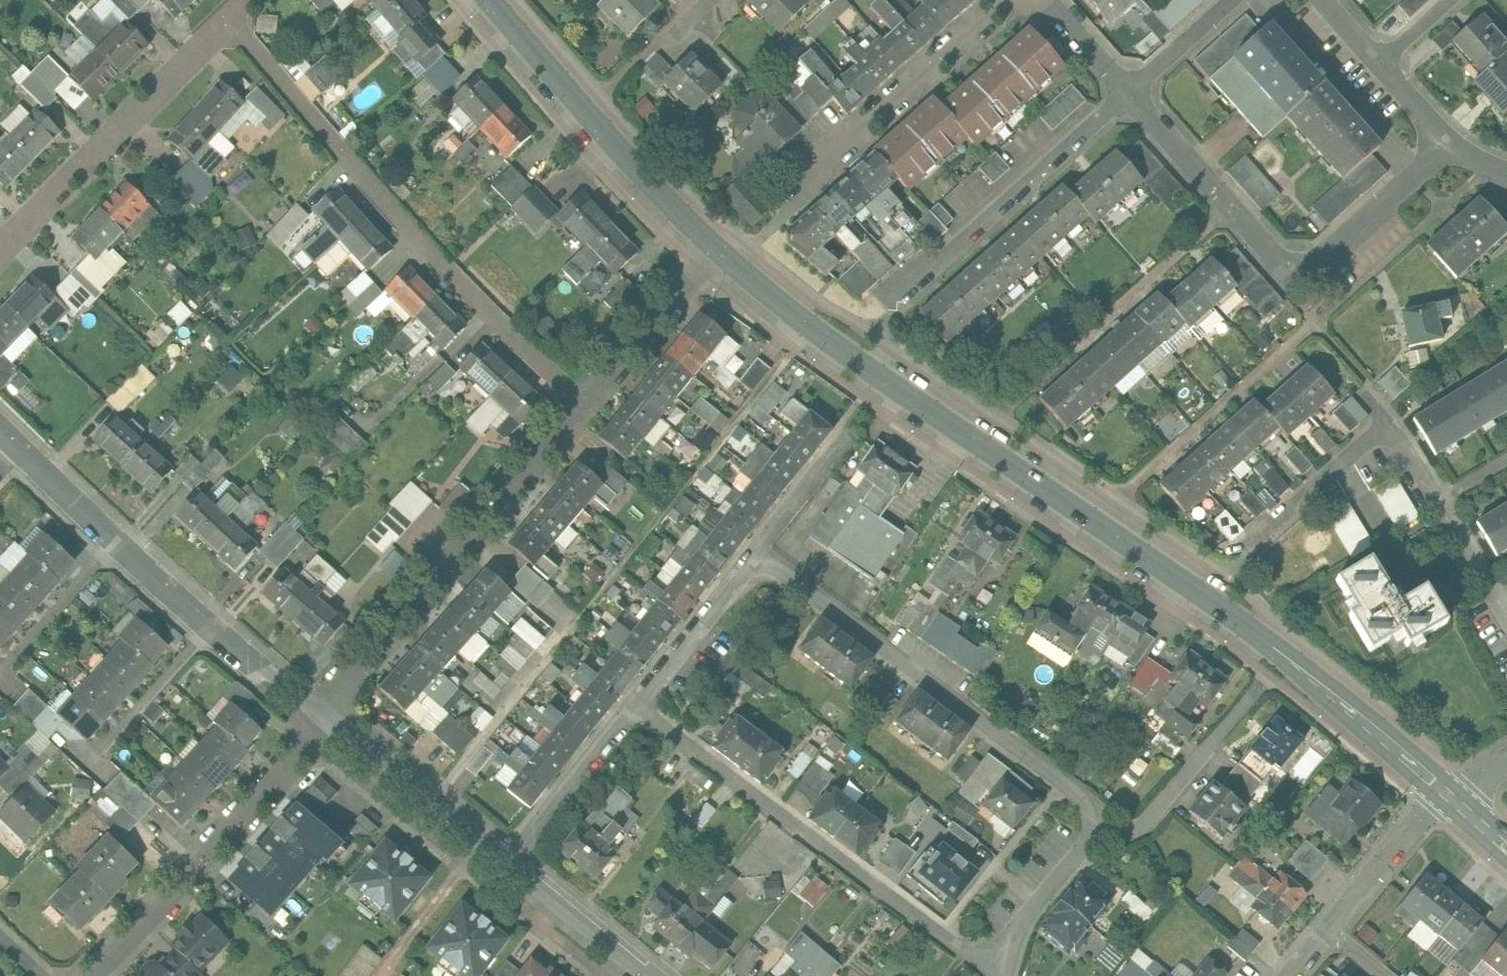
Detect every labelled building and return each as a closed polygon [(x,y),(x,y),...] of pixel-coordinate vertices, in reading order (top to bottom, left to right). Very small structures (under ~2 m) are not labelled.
[(130,20),(139,11),(129,0),(110,0),(130,20)] [(139,11),(149,2),(148,0),(129,0),(139,11)] [(176,18),(194,0),(158,0),(176,18)] [(319,10),(330,0),(311,0),(319,10)] [(378,8),(387,0),(371,0),(378,8)] [(378,8),(402,36),(402,37),(402,38),(422,21),(427,17),(412,0),(387,0),(378,8)] [(652,0),(607,0),(601,6),(630,35),(659,7),(652,0)] [(800,0),(750,0),(780,31),(806,6),(800,0)] [(825,10),(832,19),(849,3),(847,0),(835,0),(825,10)] [(884,0),(878,0),(872,5),(892,28),(899,29),(884,42),(903,65),(925,46),(887,3),(884,0)] [(902,0),(891,0),(887,3),(925,46),(944,28),(924,5),(915,14),(902,0)] [(923,3),(924,5),(944,28),(961,14),(949,0),(926,0),(923,3)] [(961,14),(976,0),(949,0),(961,14)] [(1111,25),(1139,0),(1089,0),(1111,25)] [(1154,12),(1171,32),(1207,0),(1167,0),(1154,12)] [(1399,6),(1409,18),(1430,0),(1405,0),(1399,6)] [(148,46),(125,23),(123,24),(112,13),(103,22),(91,10),(74,27),(98,51),(120,73),(148,46)] [(1171,32),(1154,12),(1143,22),(1161,42),(1171,32)] [(275,32),(278,15),(260,13),(257,29),(275,32)] [(1247,14),(1195,61),(1211,78),(1263,32),(1247,14)] [(1483,15),(1463,33),(1454,41),(1454,42),(1483,73),(1502,56),(1506,52),(1506,43),(1483,15)] [(422,21),(402,38),(399,41),(402,44),(394,51),(406,65),(413,58),(417,62),(438,44),(440,42),(422,21)] [(1453,21),(1433,40),(1443,52),(1454,42),(1454,41),(1463,33),(1453,21)] [(876,22),(870,26),(878,35),(884,31),(876,22)] [(1238,108),(1296,55),(1270,26),(1263,32),(1211,78),(1238,108)] [(820,46),(805,29),(800,33),(822,57),(826,53),(820,46)] [(1044,44),(1032,30),(1002,57),(1033,91),(1063,65),(1059,60),(1044,44)] [(1067,52),(1053,36),(1044,44),(1059,60),(1067,52)] [(881,38),(871,47),(866,43),(859,49),(866,57),(886,80),(903,65),(884,42),(881,38)] [(859,49),(852,41),(842,49),(857,66),(866,57),(859,49)] [(831,48),(826,42),(820,46),(826,53),(831,48)] [(438,44),(417,62),(426,72),(446,54),(438,44)] [(806,56),(795,44),(790,48),(804,65),(809,60),(806,56)] [(844,59),(833,47),(831,48),(826,53),(837,65),(844,59)] [(120,73),(98,51),(71,77),(70,78),(71,79),(93,100),(120,73)] [(814,56),(811,52),(806,56),(809,60),(814,56)] [(659,54),(642,71),(650,79),(667,62),(659,54)] [(344,76),(327,55),(305,74),(322,95),(344,76)] [(1296,55),(1238,108),(1264,138),(1288,117),(1323,85),(1296,55)] [(675,70),(664,81),(696,113),(721,87),(690,56),(675,70)] [(809,60),(804,65),(813,75),(823,66),(814,56),(809,60)] [(1502,56),(1483,73),(1474,81),(1504,115),(1506,113),(1506,61),(1502,56)] [(857,66),(845,76),(865,99),(886,80),(866,57),(857,66)] [(1033,91),(1002,57),(973,83),(1004,118),(1033,91)] [(71,77),(51,58),(33,75),(54,96),(71,79),(70,78),(71,77)] [(667,62),(650,79),(658,87),(664,81),(675,70),(667,62)] [(833,78),(823,66),(813,75),(814,77),(828,92),(834,86),(833,78)] [(54,96),(33,75),(23,86),(47,110),(57,99),(54,96)] [(865,99),(845,76),(834,86),(828,92),(834,99),(848,115),(865,99)] [(504,107),(477,77),(454,99),(481,128),(504,107)] [(814,77),(801,89),(804,92),(821,111),(834,99),(828,92),(814,77)] [(221,81),(196,110),(196,111),(219,131),(245,102),(221,81)] [(1004,118),(973,83),(944,109),(944,110),(966,135),(974,144),(1004,118)] [(1072,84),(1047,107),(1061,123),(1086,101),(1072,84)] [(1380,148),(1323,85),(1288,117),(1344,179),(1345,180),(1372,155),(1380,148)] [(285,115),(257,87),(247,98),(266,116),(261,122),(270,131),(285,115)] [(804,92),(794,101),(809,118),(811,120),(821,111),(804,92)] [(753,143),(768,161),(773,156),(773,150),(780,143),(786,144),(787,137),(798,127),(780,107),(772,99),(763,99),(764,95),(753,95),(736,111),(735,128),(741,128),(746,134),(745,135),(753,143)] [(794,101),(791,97),(780,107),(798,127),(809,118),(794,101)] [(936,100),(906,127),(937,161),(966,135),(944,110),(944,109),(936,100)] [(532,137),(504,107),(481,128),(509,157),(532,137)] [(1061,123),(1047,107),(1038,114),(1053,131),(1061,123)] [(219,131),(196,111),(196,110),(169,140),(192,160),(191,160),(212,179),(228,161),(208,143),(219,131)] [(37,111),(10,138),(33,160),(35,162),(61,134),(37,111)] [(937,161),(906,127),(876,154),(898,178),(907,188),(937,161)] [(461,134),(455,139),(461,146),(468,141),(461,134)] [(0,149),(0,182),(7,188),(33,160),(10,138),(0,149)] [(242,145),(234,138),(229,144),(236,151),(242,145)] [(1140,140),(1122,157),(1130,166),(1149,149),(1140,140)] [(468,141),(461,146),(468,154),(474,148),(468,141)] [(768,161),(753,143),(735,159),(734,185),(743,180),(744,182),(768,161)] [(229,144),(225,148),(233,155),(236,151),(229,144)] [(1149,149),(1130,166),(1138,175),(1157,158),(1149,149)] [(1116,151),(1069,193),(1091,218),(1097,224),(1144,182),(1138,175),(1130,166),(1122,157),(1116,151)] [(1011,168),(996,152),(988,159),(1003,176),(1011,168)] [(876,154),(876,153),(871,159),(893,183),(898,178),(876,154)] [(1282,194),(1246,154),(1226,171),(1262,212),(1282,194)] [(1344,179),(1313,207),(1329,225),(1388,173),(1372,155),(1345,180),(1344,179)] [(1157,158),(1138,175),(1144,182),(1145,183),(1165,166),(1157,158)] [(893,183),(871,159),(851,176),(889,216),(888,217),(897,227),(916,247),(926,239),(914,226),(917,223),(886,189),(893,183)] [(1003,176),(988,159),(979,167),(994,184),(1003,176)] [(214,190),(188,164),(170,181),(196,207),(214,190)] [(512,166),(492,185),(513,207),(533,187),(512,166)] [(1165,166),(1145,183),(1153,192),(1172,175),(1165,166)] [(1172,175),(1153,192),(1161,201),(1180,184),(1172,175)] [(889,216),(851,176),(833,192),(854,216),(855,217),(867,207),(873,214),(867,219),(884,238),(885,238),(895,229),(886,219),(888,217),(889,216)] [(743,180),(734,185),(724,195),(753,226),(771,209),(744,182),(743,180)] [(150,205),(128,184),(102,210),(123,232),(150,205)] [(1180,184),(1161,201),(1170,210),(1189,193),(1180,184)] [(1063,186),(1016,229),(1044,260),(1091,218),(1069,193),(1063,186)] [(533,187),(513,207),(526,220),(546,201),(533,187)] [(338,189),(315,211),(328,226),(302,250),(315,264),(342,240),(365,219),(338,189)] [(833,192),(814,209),(836,233),(848,222),(854,216),(833,192)] [(582,195),(559,216),(587,245),(610,223),(582,195)] [(1428,246),(1457,279),(1506,232),(1506,227),(1481,199),(1428,246)] [(546,201),(526,220),(537,232),(557,212),(546,201)] [(954,219),(939,203),(930,211),(930,212),(945,227),(954,219)] [(298,204),(278,224),(291,236),(311,216),(298,204)] [(836,233),(814,209),(788,233),(787,242),(827,275),(837,265),(824,254),(826,250),(823,246),(830,240),(837,234),(836,233)] [(102,210),(75,238),(96,259),(123,232),(102,210)] [(917,223),(914,226),(926,239),(931,245),(948,230),(945,227),(930,212),(917,223)] [(365,219),(342,240),(369,270),(393,249),(365,219)] [(864,239),(848,222),(836,233),(837,234),(853,252),(860,260),(879,281),(893,268),(866,238),(864,239)] [(638,253),(610,223),(587,245),(562,269),(577,285),(602,261),(615,275),(618,272),(638,253)] [(916,247),(897,227),(895,229),(885,238),(884,238),(879,242),(898,264),(916,247)] [(1016,229),(968,271),(996,302),(1044,260),(1016,229)] [(853,252),(837,234),(830,240),(837,248),(835,250),(844,260),(853,252)] [(1236,247),(1218,264),(1226,273),(1245,257),(1236,247)] [(88,257),(71,275),(93,296),(110,279),(88,257)] [(1245,257),(1226,273),(1234,282),(1252,265),(1245,257)] [(1218,264),(1213,258),(1188,279),(1214,308),(1238,286),(1234,282),(1226,273),(1218,264)] [(860,260),(838,281),(859,299),(879,281),(860,260)] [(1252,265),(1234,282),(1238,286),(1242,291),(1260,274),(1252,265)] [(437,297),(409,268),(386,290),(414,319),(437,297)] [(968,271),(921,314),(949,345),(996,302),(968,271)] [(365,272),(348,287),(358,297),(374,283),(365,272)] [(615,275),(597,292),(605,301),(626,281),(618,272),(615,275)] [(1260,274),(1242,291),(1250,299),(1268,283),(1260,274)] [(71,275),(51,295),(74,317),(82,308),(93,296),(71,275)] [(33,277),(6,305),(29,328),(38,318),(50,330),(67,312),(73,317),(74,317),(51,295),(33,277)] [(1188,279),(1165,300),(1184,321),(1190,329),(1190,328),(1201,340),(1223,319),(1213,308),(1214,308),(1188,279)] [(605,301),(605,302),(617,315),(640,293),(628,280),(626,281),(605,301)] [(374,283),(358,297),(367,308),(384,293),(374,283)] [(1268,283),(1250,299),(1257,308),(1276,292),(1268,283)] [(1276,292),(1257,308),(1266,317),(1284,301),(1276,292)] [(1165,300),(1158,293),(1135,314),(1160,342),(1184,321),(1165,300)] [(467,326),(438,296),(437,297),(414,319),(416,320),(386,349),(394,357),(393,358),(399,364),(430,335),(443,349),(467,326)] [(1449,303),(1403,313),(1406,325),(1405,325),(1407,334),(1408,334),(1410,346),(1443,339),(1438,318),(1444,316),(1444,319),(1452,317),(1449,303)] [(0,311),(0,354),(1,356),(29,328),(6,305),(0,311)] [(739,345),(701,314),(684,335),(710,357),(721,365),(722,366),(739,345)] [(1135,314),(1111,335),(1139,366),(1163,345),(1160,342),(1135,314)] [(710,357),(684,335),(667,355),(693,377),(710,357)] [(1139,366),(1111,335),(1088,356),(1115,387),(1139,366)] [(512,373),(483,346),(462,368),(491,396),(512,373)] [(1412,366),(1430,361),(1427,348),(1409,353),(1412,366)] [(693,377),(667,355),(650,376),(677,397),(693,377)] [(1088,356),(1040,399),(1067,430),(1115,387),(1088,356)] [(758,358),(740,381),(753,392),(772,369),(758,358)] [(1489,429),(1494,426),(1491,421),(1506,411),(1506,363),(1465,388),(1489,429)] [(232,364),(218,379),(231,390),(244,376),(232,364)] [(446,364),(429,382),(439,392),(457,374),(446,364)] [(722,366),(721,365),(713,375),(728,387),(736,377),(722,366)] [(1334,394),(1308,365),(1284,386),(1311,416),(1334,394)] [(1396,366),(1378,382),(1394,399),(1412,383),(1396,366)] [(0,373),(0,391),(9,382),(0,373)] [(542,400),(512,373),(491,396),(481,407),(474,414),(467,422),(482,436),(506,410),(521,423),(542,400)] [(677,397),(650,376),(634,396),(660,418),(677,397)] [(709,389),(693,377),(677,397),(692,410),(702,397),(709,389)] [(774,382),(756,405),(757,405),(769,415),(788,392),(774,382)] [(135,399),(122,386),(106,402),(120,415),(135,399)] [(1284,386),(1260,407),(1280,428),(1288,437),(1311,416),(1284,386)] [(1489,429),(1465,388),(1416,419),(1437,454),(1444,450),(1446,455),(1457,449),(1454,444),(1481,427),(1484,432),(1489,429)] [(660,418),(634,396),(617,417),(643,439),(660,418)] [(721,412),(702,397),(692,410),(711,425),(721,412)] [(833,430),(793,398),(781,413),(798,426),(792,433),(816,452),(833,430)] [(481,407),(474,400),(467,407),(474,414),(481,407)] [(1254,400),(1231,421),(1256,450),(1280,428),(1260,407),(1254,400)] [(1361,423),(1343,404),(1333,413),(1350,433),(1361,423)] [(769,415),(757,405),(751,413),(765,424),(771,416),(769,415)] [(305,424),(294,414),(284,424),(295,434),(305,424)] [(368,444),(337,414),(320,431),(351,461),(368,444)] [(168,416),(161,424),(162,426),(155,433),(160,438),(175,422),(168,416)] [(617,417),(600,438),(626,460),(643,439),(617,417)] [(116,418),(96,440),(124,466),(144,444),(116,418)] [(156,420),(149,427),(155,433),(162,426),(161,424),(156,420)] [(1256,450),(1231,421),(1207,442),(1233,471),(1256,450)] [(1337,445),(1321,427),(1311,435),(1327,453),(1337,445)] [(816,452),(792,433),(776,454),(799,472),(816,452)] [(877,483),(897,456),(878,442),(872,450),(871,449),(863,461),(864,462),(858,470),(866,476),(877,483)] [(1233,471),(1207,442),(1184,463),(1209,492),(1233,471)] [(776,454),(763,443),(746,464),(782,493),(799,472),(776,454)] [(171,470),(144,444),(124,466),(151,491),(171,470)] [(1313,465),(1296,447),(1286,456),(1303,475),(1313,465)] [(215,449),(183,484),(192,492),(224,458),(215,449)] [(334,453),(326,462),(334,470),(343,461),(334,453)] [(727,462),(719,455),(709,467),(718,474),(727,462)] [(897,456),(877,483),(896,497),(902,489),(903,489),(911,478),(910,477),(916,469),(897,456)] [(595,478),(578,463),(561,484),(587,506),(595,496),(604,485),(595,478)] [(1184,463),(1160,485),(1186,513),(1209,492),(1184,463)] [(628,482),(606,464),(595,478),(604,485),(595,496),(608,507),(628,482)] [(782,493),(746,464),(741,471),(754,482),(743,496),(765,514),(782,493)] [(1291,488),(1273,468),(1263,477),(1281,497),(1291,488)] [(848,484),(811,537),(873,580),(904,534),(880,518),(896,497),(877,483),(866,476),(856,490),(848,484)] [(1394,476),(1373,489),(1398,530),(1419,517),(1394,476)] [(413,483),(394,503),(397,506),(395,508),(411,523),(432,502),(413,483)] [(450,513),(469,491),(460,483),(441,505),(450,513)] [(587,506),(561,484),(544,504),(570,526),(587,506)] [(214,505),(198,490),(176,514),(207,542),(247,499),(233,485),(214,505)] [(743,496),(734,490),(725,501),(733,507),(726,517),(749,535),(765,514),(743,496)] [(1267,509),(1250,490),(1240,499),(1257,518),(1267,509)] [(247,499),(207,542),(237,570),(259,546),(244,532),(268,505),(254,492),(247,499)] [(685,496),(674,509),(685,518),(696,505),(685,496)] [(1349,503),(1328,517),(1352,558),(1374,545),(1349,503)] [(570,526),(544,504),(527,524),(553,546),(570,526)] [(1478,523),(1498,555),(1506,549),(1506,505),(1478,523)] [(411,523),(395,508),(377,526),(393,541),(411,523)] [(673,509),(663,523),(671,529),(681,516),(673,509)] [(1243,530),(1226,511),(1213,522),(1231,541),(1243,530)] [(972,521),(972,520),(965,530),(965,531),(960,539),(968,544),(966,547),(977,554),(996,525),(978,512),(972,521)] [(749,535),(726,517),(709,538),(732,556),(749,535)] [(286,523),(259,552),(269,560),(295,531),(286,523)] [(553,546),(527,524),(509,545),(535,567),(534,567),(549,580),(559,568),(544,555),(553,546)] [(996,525),(977,554),(988,561),(989,559),(997,564),(1003,555),(1003,556),(1010,546),(1009,545),(1015,537),(996,525)] [(709,538),(694,526),(678,547),(680,549),(715,577),(732,556),(709,538)] [(295,531),(269,560),(278,568),(304,539),(295,531)] [(56,536),(52,541),(43,533),(42,534),(46,537),(30,554),(26,551),(26,552),(59,582),(59,581),(58,580),(75,561),(62,550),(66,545),(56,536)] [(653,534),(639,552),(648,559),(662,541),(653,534)] [(977,554),(966,547),(956,562),(967,570),(977,554)] [(393,578),(409,563),(396,549),(381,564),(393,578)] [(715,577),(680,549),(673,558),(685,568),(676,580),(699,598),(715,577)] [(59,582),(26,552),(25,552),(33,558),(17,576),(13,573),(42,600),(59,582)] [(967,570),(959,581),(970,589),(988,561),(977,554),(967,570)] [(296,579),(284,568),(263,592),(293,620),(315,595),(316,596),(336,573),(317,556),(296,579)] [(948,557),(930,584),(948,597),(959,581),(967,570),(956,562),(948,557)] [(1371,560),(1338,580),(1357,612),(1351,616),(1371,650),(1400,633),(1408,645),(1445,623),(1425,589),(1398,606),(1371,560)] [(554,590),(525,565),(517,574),(546,599),(554,590)] [(512,593),(487,570),(469,590),(494,613),(512,593)] [(676,580),(664,570),(652,584),(651,583),(645,590),(682,619),(699,598),(676,580)] [(13,573),(12,574),(16,577),(0,594),(0,595),(26,618),(42,600),(13,573)] [(546,599),(517,574),(510,584),(538,608),(546,599)] [(1069,626),(1048,612),(1031,638),(1032,643),(1068,666),(1069,665),(1076,653),(1111,598),(1092,586),(1087,595),(1086,594),(1078,606),(1079,606),(1073,615),(1075,617),(1069,626)] [(494,613),(469,590),(451,610),(477,632),(494,613)] [(682,619),(645,590),(639,597),(647,603),(648,601),(655,606),(642,622),(665,640),(682,619)] [(0,595),(0,628),(9,637),(26,618),(0,595)] [(316,596),(315,595),(293,620),(323,646),(345,622),(316,596)] [(1111,598),(1076,653),(1087,660),(1104,634),(1112,638),(1108,644),(1128,656),(1129,657),(1145,632),(1150,623),(1111,598)] [(153,617),(135,601),(127,610),(136,618),(145,625),(149,621),(153,617)] [(924,609),(912,601),(898,623),(920,639),(938,612),(927,604),(924,609)] [(477,632),(451,610),(434,629),(459,652),(477,632)] [(980,649),(956,634),(961,627),(938,612),(920,639),(967,670),(980,649)] [(149,621),(145,625),(136,618),(120,637),(153,666),(152,665),(168,646),(155,635),(159,630),(149,621)] [(848,639),(822,619),(799,650),(825,669),(848,639)] [(544,639),(525,622),(516,632),(518,633),(536,649),(544,639)] [(665,640),(642,622),(630,638),(623,632),(625,630),(618,624),(612,632),(649,661),(665,640)] [(0,628),(0,647),(9,637),(0,628)] [(459,652),(434,629),(416,649),(441,672),(459,652)] [(649,661),(612,632),(606,639),(613,645),(615,643),(622,648),(609,664),(632,682),(649,661)] [(1145,632),(1129,657),(1128,656),(1124,661),(1135,668),(1155,639),(1145,632)] [(536,649),(518,633),(507,645),(526,661),(536,650),(536,649)] [(119,637),(123,640),(107,658),(136,685),(153,666),(120,637),(119,637)] [(848,639),(825,669),(851,689),(874,658),(848,639)] [(980,649),(967,670),(980,679),(998,652),(984,643),(980,649)] [(441,672),(416,649),(398,669),(424,691),(441,672)] [(1183,660),(1175,670),(1176,671),(1170,679),(1178,685),(1155,714),(1166,722),(1176,710),(1209,666),(1190,652),(1184,660),(1183,660)] [(1087,660),(1076,653),(1069,665),(1080,672),(1087,660)] [(518,670),(503,657),(495,665),(510,679),(518,670)] [(1149,657),(1131,684),(1145,694),(1164,668),(1149,657)] [(136,685),(107,658),(90,677),(120,703),(136,685)] [(761,678),(740,663),(732,674),(752,690),(761,678)] [(562,671),(553,664),(543,676),(552,684),(562,671)] [(632,682),(609,664),(597,679),(590,674),(592,672),(584,666),(578,673),(615,703),(632,682)] [(1209,666),(1176,710),(1166,722),(1167,723),(1185,736),(1188,738),(1202,720),(1191,712),(1199,700),(1207,707),(1213,698),(1214,699),(1222,688),(1221,687),(1227,679),(1209,666)] [(424,691),(398,669),(380,689),(405,711),(424,691)] [(501,690),(482,673),(474,682),(493,698),(501,690)] [(615,703),(578,673),(573,681),(580,687),(581,685),(588,690),(576,706),(598,724),(615,703)] [(120,703),(90,677),(74,695),(103,722),(120,703)] [(772,687),(761,678),(752,690),(764,698),(772,687)] [(870,680),(856,699),(870,710),(884,690),(870,680)] [(537,682),(526,694),(538,703),(548,691),(537,682)] [(254,696),(238,683),(224,698),(230,704),(231,703),(240,711),(244,706),(245,707),(254,696)] [(30,689),(13,707),(49,740),(57,731),(39,714),(47,705),(30,689)] [(884,690),(870,710),(884,720),(899,701),(884,690)] [(945,711),(919,691),(895,722),(922,742),(945,711)] [(103,722),(74,695),(57,714),(47,705),(39,714),(57,731),(69,742),(86,741),(103,722)] [(245,707),(244,706),(240,711),(231,703),(230,704),(214,722),(247,752),(248,751),(246,750),(263,732),(250,720),(254,716),(245,707)] [(544,716),(530,705),(525,710),(539,722),(544,716)] [(482,730),(493,716),(479,706),(469,719),(482,730)] [(598,724),(576,706),(563,721),(557,716),(558,714),(551,708),(545,715),(582,745),(598,724)] [(971,730),(945,711),(922,742),(948,761),(971,730)] [(474,738),(446,713),(431,731),(459,757),(474,738)] [(582,745),(545,715),(544,716),(539,722),(539,723),(546,729),(548,727),(555,732),(542,748),(565,766),(582,745)] [(760,734),(736,716),(731,722),(730,720),(715,740),(717,741),(713,747),(737,765),(760,734)] [(1277,719),(1252,749),(1240,764),(1239,764),(1261,783),(1262,783),(1273,770),(1276,772),(1278,770),(1302,740),(1277,719)] [(247,752),(214,722),(214,723),(217,725),(201,743),(230,770),(247,752)] [(1185,736),(1167,723),(1160,731),(1178,745),(1185,736)] [(505,740),(495,732),(489,740),(499,748),(505,740)] [(760,734),(737,765),(762,783),(766,778),(767,779),(782,759),(780,758),(784,752),(760,734)] [(230,770),(201,743),(184,762),(214,789),(230,770)] [(1086,746),(1069,769),(1082,779),(1099,756),(1086,746)] [(485,747),(467,768),(477,776),(494,754),(485,747)] [(542,748),(530,763),(523,758),(525,756),(517,750),(512,757),(548,787),(565,766),(542,748)] [(802,752),(788,771),(797,779),(812,759),(802,752)] [(1011,770),(988,753),(981,763),(971,777),(986,788),(992,793),(1004,778),(1005,778),(1011,771),(1011,770)] [(972,756),(957,775),(967,782),(981,763),(972,756)] [(512,757),(511,757),(505,765),(513,771),(515,769),(521,774),(508,790),(531,809),(549,787),(548,787),(512,757)] [(0,760),(0,777),(8,768),(7,767),(0,760)] [(214,789),(184,762),(168,780),(197,807),(214,789)] [(816,762),(802,782),(811,789),(826,770),(816,762)] [(7,767),(8,768),(0,777),(0,785),(5,791),(22,773),(11,763),(7,767)] [(1261,783),(1239,764),(1240,764),(1239,763),(1220,786),(1219,787),(1242,806),(1243,805),(1261,783)] [(826,770),(811,789),(820,795),(834,776),(826,770)] [(1011,771),(1005,778),(1004,778),(992,793),(983,805),(1014,829),(1035,803),(1027,796),(1033,789),(1011,770),(1011,771)] [(151,799),(122,772),(104,790),(122,806),(140,821),(153,808),(156,804),(151,799)] [(22,773),(5,791),(14,800),(27,786),(28,787),(32,783),(22,773)] [(338,792),(320,776),(313,784),(331,800),(338,792)] [(986,788),(971,777),(961,790),(975,801),(986,788)] [(197,807),(168,780),(151,799),(180,826),(197,807)] [(1353,781),(1340,795),(1328,786),(1312,805),(1312,806),(1305,814),(1343,846),(1359,828),(1360,828),(1380,803),(1353,781)] [(1242,806),(1219,787),(1220,786),(1215,783),(1191,812),(1200,819),(1200,824),(1206,824),(1221,836),(1245,807),(1243,805),(1242,806)] [(331,800),(313,784),(306,792),(324,808),(331,800)] [(27,786),(14,800),(0,814),(0,817),(3,813),(28,838),(25,841),(26,842),(56,811),(55,810),(53,812),(28,787),(27,786)] [(619,787),(604,805),(608,808),(609,807),(619,815),(625,807),(632,798),(619,787)] [(857,807),(833,789),(829,794),(827,793),(812,813),(814,814),(810,819),(834,837),(857,807)] [(140,821),(122,806),(105,823),(122,839),(140,821)] [(330,835),(298,806),(284,822),(282,821),(273,830),(275,832),(276,831),(312,863),(312,864),(315,868),(322,860),(326,863),(342,845),(330,835)] [(608,808),(589,831),(582,825),(576,833),(575,833),(567,842),(568,842),(562,850),(579,864),(613,822),(619,815),(609,807),(608,808)] [(639,819),(625,807),(619,815),(613,822),(622,830),(627,835),(639,819)] [(834,837),(834,838),(859,857),(863,852),(864,853),(880,832),(878,831),(882,825),(858,807),(857,807),(834,837)] [(380,829),(362,813),(355,821),(373,837),(380,829)] [(931,815),(914,833),(928,846),(945,828),(931,815)] [(373,837),(355,821),(348,829),(365,845),(373,837)] [(613,822),(579,864),(595,878),(602,870),(603,871),(610,861),(616,853),(608,847),(622,830),(613,822)] [(355,842),(337,827),(330,835),(342,845),(348,850),(355,842)] [(312,863),(276,831),(275,832),(258,851),(257,850),(248,859),(250,861),(231,881),(257,904),(268,913),(276,904),(280,908),(309,875),(305,872),(312,864),(312,863)] [(110,837),(79,869),(83,872),(84,871),(107,894),(137,864),(110,837)] [(896,838),(879,861),(889,868),(906,845),(896,838)] [(1329,859),(1306,840),(1297,851),(1320,870),(1329,859)] [(404,856),(386,842),(371,860),(370,859),(364,867),(365,868),(350,885),(395,921),(409,903),(410,904),(417,896),(416,895),(430,877),(412,863),(414,861),(405,854),(404,856)] [(975,875),(945,851),(924,877),(954,901),(975,875)] [(1320,870),(1297,851),(1288,861),(1311,881),(1320,870)] [(1275,881),(1246,857),(1238,867),(1244,872),(1291,911),(1306,894),(1297,887),(1298,886),(1289,879),(1288,880),(1281,874),(1275,881)] [(1238,867),(1230,877),(1236,881),(1244,872),(1238,867)] [(714,868),(696,891),(706,899),(724,876),(714,868)] [(706,899),(672,941),(672,942),(689,956),(696,948),(704,955),(701,959),(712,968),(731,944),(711,928),(710,929),(703,924),(712,912),(719,918),(732,902),(725,896),(739,878),(729,870),(724,876),(706,899)] [(107,894),(84,871),(83,872),(53,903),(80,929),(110,898),(107,894)] [(1291,911),(1244,872),(1236,881),(1259,900),(1253,908),(1261,914),(1260,915),(1269,922),(1270,921),(1278,928),(1291,911)] [(799,894),(814,906),(830,885),(816,874),(799,894)] [(1427,875),(1402,905),(1421,920),(1445,890),(1427,875)] [(1089,885),(1081,879),(1073,889),(1072,889),(1061,902),(1090,925),(1109,902),(1103,897),(1105,895),(1091,883),(1089,885)] [(1209,885),(1195,900),(1204,907),(1218,892),(1209,885)] [(676,901),(660,889),(646,907),(661,919),(654,927),(672,941),(706,899),(696,891),(682,908),(675,902),(676,901)] [(1445,890),(1421,920),(1439,935),(1464,905),(1445,890)] [(1090,925),(1061,902),(1051,914),(1052,915),(1043,926),(1051,933),(1049,935),(1063,946),(1065,944),(1071,949),(1090,925)] [(268,913),(257,904),(249,912),(267,928),(275,920),(268,913)] [(489,925),(491,923),(482,917),(481,919),(462,905),(448,923),(446,922),(441,929),(442,931),(428,949),(464,975),(480,975),(488,965),(490,967),(496,959),(494,958),(508,939),(489,925)] [(1464,905),(1439,935),(1459,951),(1467,941),(1482,923),(1483,921),(1464,905)] [(228,940),(204,916),(193,926),(189,922),(178,933),(182,938),(174,946),(178,950),(202,974),(198,970),(208,960),(204,957),(212,949),(216,952),(228,940)] [(1482,923),(1467,941),(1476,948),(1491,930),(1482,923)] [(903,925),(889,942),(898,949),(912,932),(903,925)] [(1260,943),(1242,928),(1235,937),(1253,952),(1260,943)] [(1481,960),(1500,975),(1506,967),(1506,929),(1500,937),(1485,955),(1481,960)] [(1491,930),(1476,948),(1485,955),(1500,937),(1491,930)] [(802,932),(785,952),(796,961),(812,941),(802,932)] [(1253,952),(1235,937),(1228,946),(1246,961),(1253,952)] [(822,949),(812,941),(796,961),(783,975),(799,975),(822,949)] [(1459,951),(1453,959),(1461,966),(1476,948),(1467,941),(1459,951)] [(1476,948),(1461,966),(1470,973),(1481,960),(1485,955),(1476,948)] [(799,975),(833,975),(842,965),(822,949),(799,975)] [(141,975),(200,975),(202,974),(178,950),(162,967),(157,962),(156,964),(148,964),(143,969),(143,974),(141,975)] [(536,955),(522,972),(519,975),(555,975),(557,972),(536,955)] [(1227,974),(1209,959),(1195,975),(1225,975),(1227,974)] [(495,975),(519,975),(522,972),(507,960),(495,975)]
